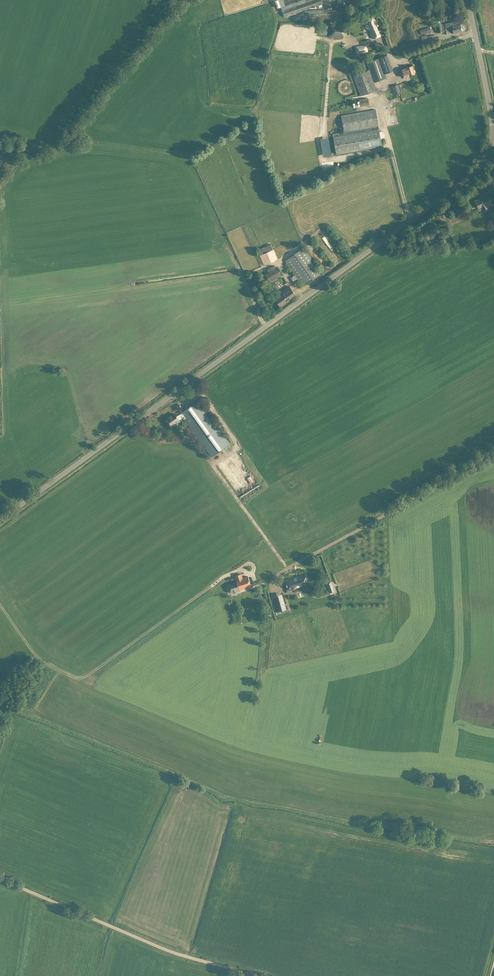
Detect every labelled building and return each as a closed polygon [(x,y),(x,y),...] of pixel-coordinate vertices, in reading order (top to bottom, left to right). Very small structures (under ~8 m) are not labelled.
[(284,17),(323,4),(322,0),(278,0),(284,17)] [(333,8),(305,11),(305,21),(319,19),(319,21),(321,21),(321,19),(347,17),(346,7),(337,8),(336,3),(332,3),(333,8)] [(369,29),(371,34),(373,39),(380,36),(377,27),(378,26),(376,21),(372,18),(366,21),(368,27),(369,29)] [(460,25),(457,25),(457,24),(456,24),(456,21),(445,24),(446,31),(450,30),(451,33),(453,32),(453,33),(462,31),(460,25)] [(320,25),(319,34),(327,35),(328,26),(320,25)] [(343,37),(343,34),(346,34),(347,27),(332,25),(331,36),(343,37)] [(435,41),(434,36),(432,37),(432,36),(422,39),(424,45),(435,41)] [(367,44),(355,46),(356,53),(368,52),(367,44)] [(370,69),(353,75),(361,95),(377,90),(374,82),(386,77),(385,73),(393,70),(387,54),(379,57),(367,62),(370,69)] [(402,73),(403,73),(402,73),(403,77),(408,76),(409,76),(415,74),(412,66),(406,68),(401,70),(401,73),(402,73)] [(392,87),(395,94),(400,92),(398,85),(392,87)] [(370,104),(368,98),(359,100),(360,106),(370,104)] [(338,133),(333,134),(336,154),(382,146),(376,109),(371,110),(356,113),(341,115),(342,118),(338,119),(339,122),(341,133),(338,133)] [(321,151),(318,151),(321,165),(328,163),(326,149),(322,149),(321,143),(319,143),(321,151)] [(475,201),(477,205),(479,208),(482,206),(484,211),(488,208),(486,204),(491,201),(488,195),(481,199),(480,198),(475,201)] [(323,235),(320,237),(327,250),(330,249),(323,235)] [(260,255),(264,265),(278,259),(274,249),(273,249),(271,244),(258,250),(260,255)] [(322,273),(319,269),(303,247),(285,261),(304,286),(322,273)] [(283,276),(278,267),(276,268),(275,266),(267,270),(269,272),(261,277),(263,280),(267,278),(270,283),(283,276)] [(280,306),(294,296),(296,295),(289,286),(274,298),(280,306)] [(167,422),(170,427),(180,420),(179,420),(182,418),(183,418),(212,457),(230,444),(198,400),(182,412),(176,417),(174,413),(168,417),(167,417),(166,418),(165,418),(165,419),(165,420),(165,421),(165,422),(166,422),(167,422)] [(211,458),(206,464),(210,467),(215,461),(211,458)] [(248,576),(243,578),(241,574),(235,576),(236,581),(228,584),(230,593),(251,586),(248,576)] [(285,580),(286,583),(288,590),(308,584),(305,574),(285,580)] [(329,593),(332,592),(334,591),(332,585),(331,582),(326,584),(329,593)]
